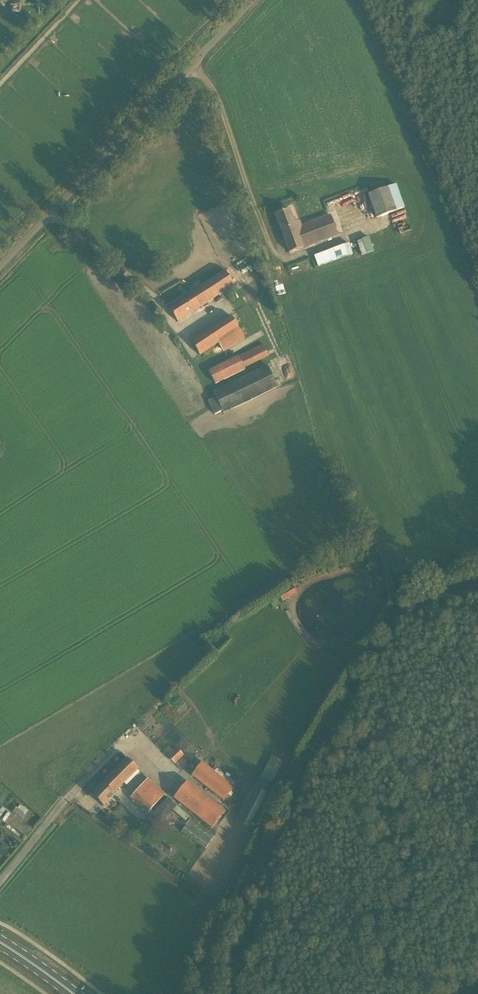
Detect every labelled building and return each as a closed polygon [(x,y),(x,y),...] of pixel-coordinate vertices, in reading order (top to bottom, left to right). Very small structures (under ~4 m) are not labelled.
[(396,184),(388,187),(368,194),(377,218),(405,208),(396,184)] [(289,209),(275,214),(289,253),(303,247),(338,234),(331,215),(302,226),(299,221),(294,223),(289,209)] [(371,237),(358,239),(361,254),(374,252),(371,237)] [(353,254),(349,243),(314,256),(318,267),(353,254)] [(234,285),(221,264),(199,278),(203,285),(168,307),(178,322),(234,285)] [(240,309),(253,329),(260,324),(248,305),(240,309)] [(228,348),(244,337),(231,315),(191,341),(199,355),(218,343),(222,349),(226,346),(228,348)] [(263,344),(209,370),(216,384),(245,370),(244,368),(269,356),(263,344)] [(270,366),(213,388),(216,396),(209,399),(215,414),(279,388),(270,366)] [(285,589),(282,601),(283,602),(291,597),(285,589)] [(168,754),(175,763),(184,755),(178,747),(168,754)] [(127,758),(119,767),(91,794),(103,806),(115,795),(113,793),(138,768),(127,758)] [(202,762),(191,776),(224,801),(234,788),(202,762)] [(147,813),(164,794),(148,779),(131,798),(147,813)] [(173,799),(212,829),(226,812),(187,781),(173,799)] [(167,798),(150,816),(159,825),(172,810),(185,821),(189,817),(167,798)] [(206,848),(215,835),(190,818),(181,831),(206,848)]
